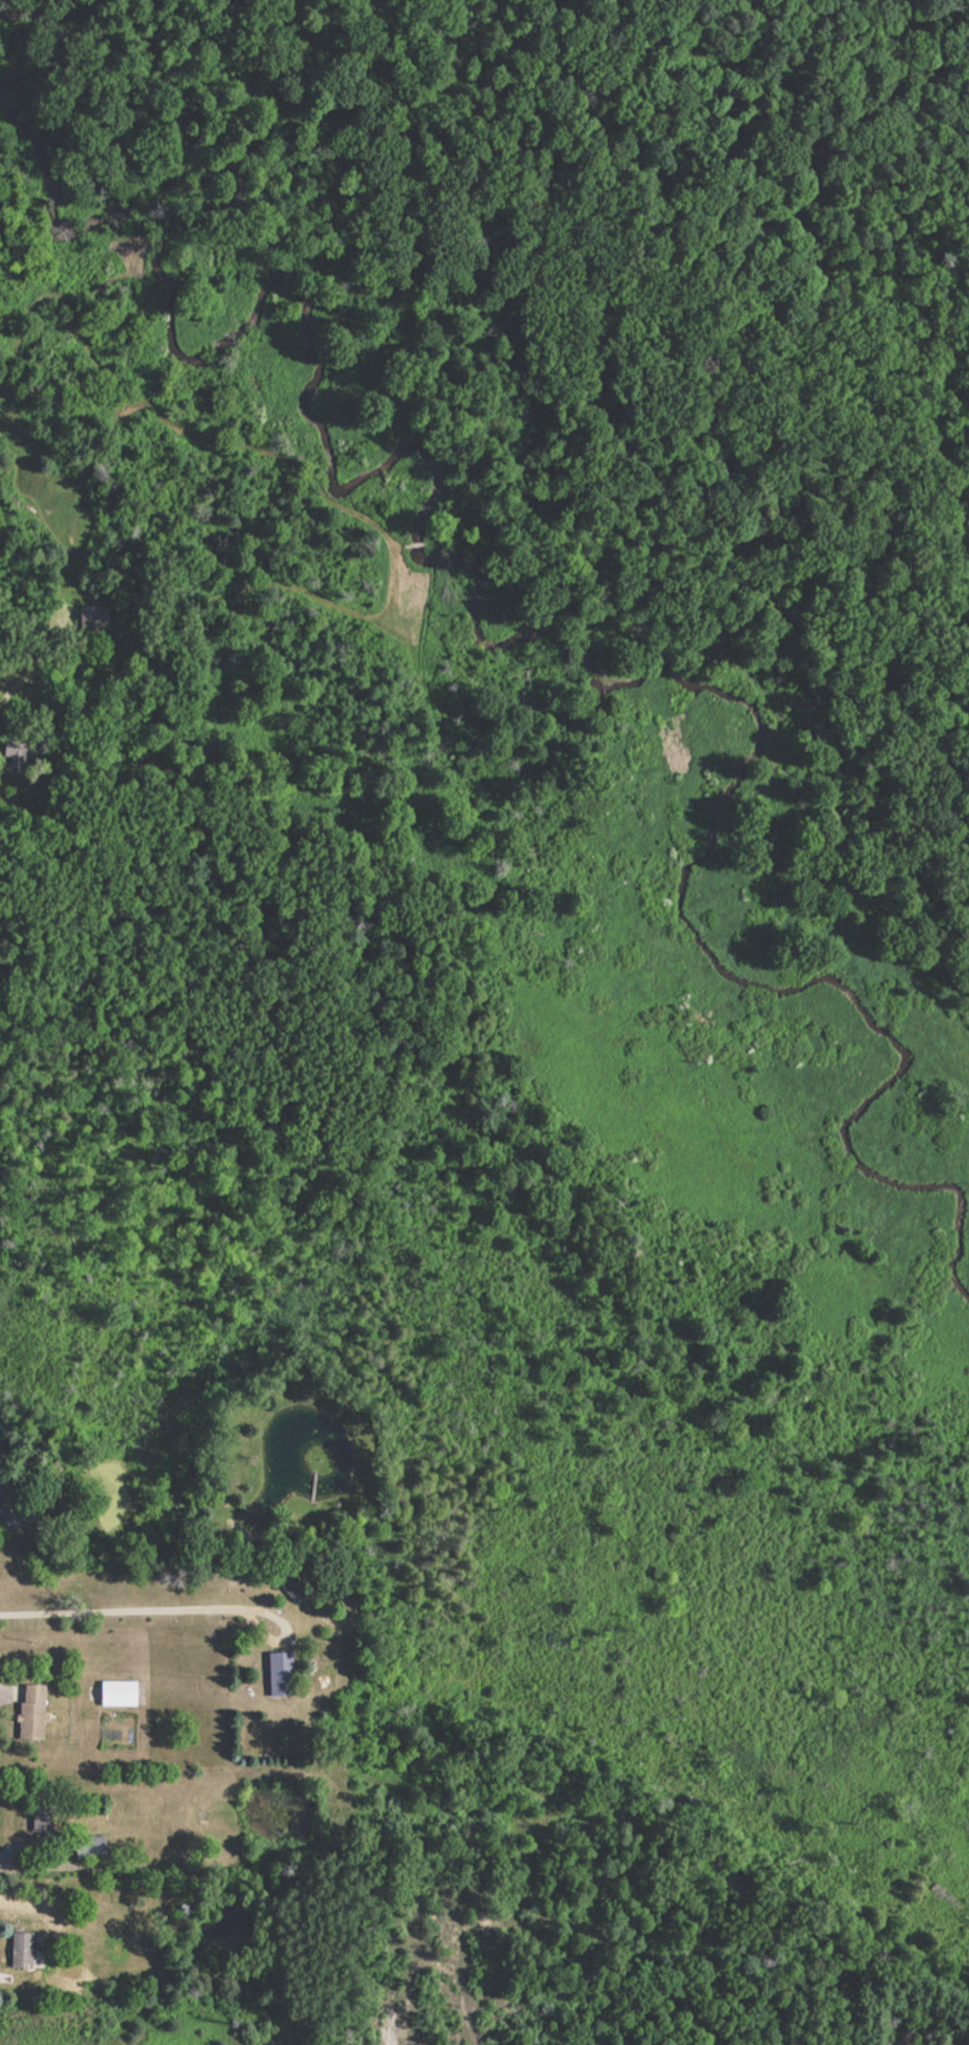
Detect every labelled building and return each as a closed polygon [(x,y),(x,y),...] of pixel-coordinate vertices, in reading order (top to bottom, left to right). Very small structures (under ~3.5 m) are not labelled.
[(27,741),(7,741),(7,768),(27,768),(27,741)] [(268,1695),(291,1695),(291,1651),(268,1651),(268,1695)] [(99,1705),(141,1705),(141,1680),(99,1680),(99,1705)] [(41,1739),(42,1683),(19,1683),(18,1738),(41,1739)] [(51,1803),(30,1803),(30,1833),(51,1833),(51,1803)] [(104,1857),(104,1835),(74,1835),(74,1857),(104,1857)] [(30,1966),(30,1931),(10,1931),(10,1966),(30,1966)]
